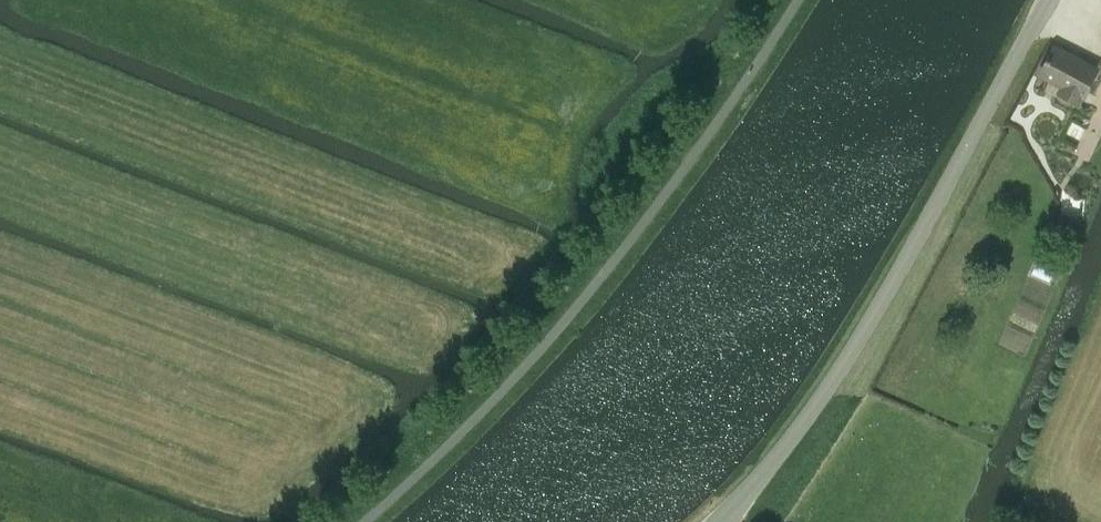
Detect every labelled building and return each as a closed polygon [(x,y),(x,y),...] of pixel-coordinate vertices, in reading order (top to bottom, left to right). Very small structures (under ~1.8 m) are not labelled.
[(1054,45),(1039,73),(1063,86),(1059,93),(1078,104),(1097,68),(1054,45)] [(1063,218),(1061,231),(1077,232),(1078,219),(1063,218)] [(1049,281),(1055,270),(1038,260),(1031,271),(1049,281)]
